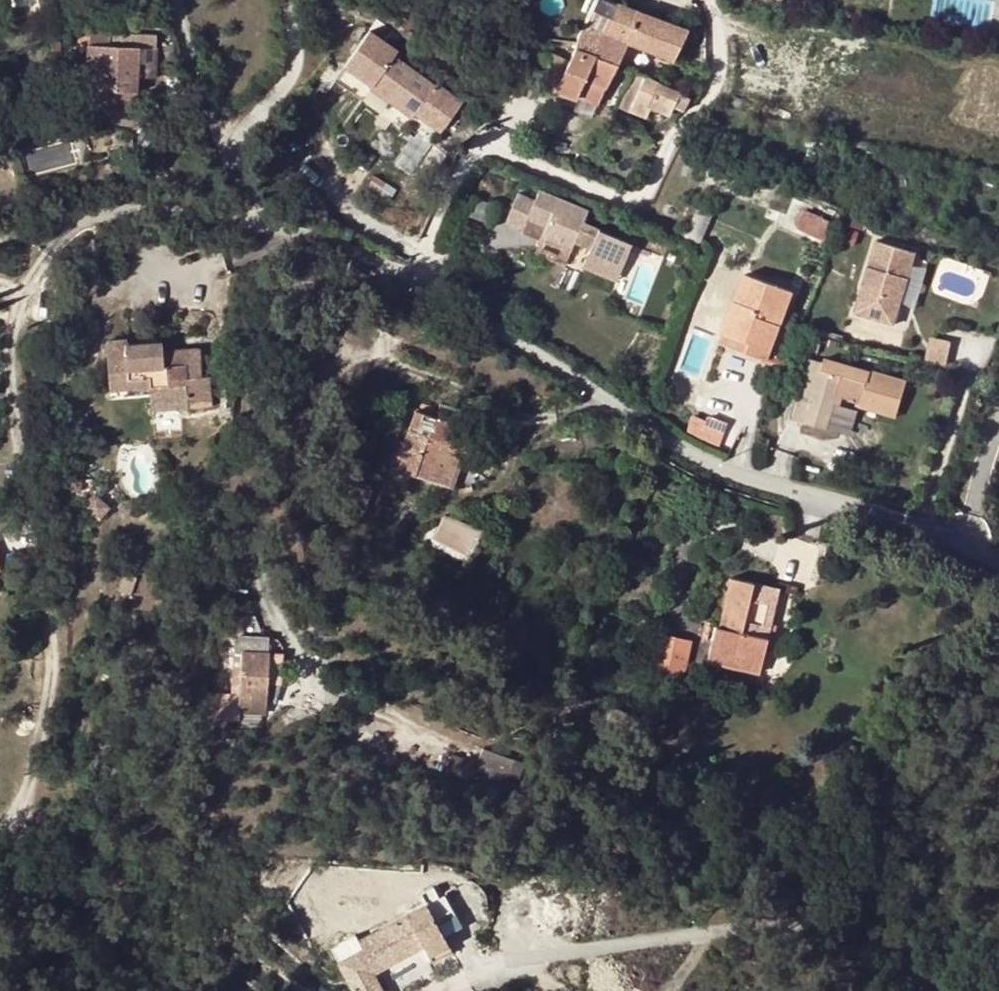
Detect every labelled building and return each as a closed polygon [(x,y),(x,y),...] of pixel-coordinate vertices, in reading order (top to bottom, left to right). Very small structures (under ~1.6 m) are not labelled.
[(577,44),(577,48),(617,65),(627,42),(671,60),(672,56),(675,57),(685,29),(606,0),(596,0),(583,26),(577,44)] [(119,86),(118,92),(138,93),(140,48),(111,46),(112,22),(91,26),(87,84),(89,84),(119,86)] [(399,51),(372,31),(346,65),(373,86),(372,88),(371,89),(411,119),(413,117),(430,94),(440,101),(446,94),(394,57),(399,51)] [(570,60),(569,63),(556,91),(566,95),(577,98),(578,96),(597,104),(603,90),(606,91),(617,65),(577,48),(570,60)] [(556,54),(552,52),(547,62),(534,91),(564,102),(566,95),(556,91),(569,63),(570,60),(556,54)] [(55,60),(57,69),(72,68),(71,59),(55,60)] [(660,83),(632,71),(617,106),(647,118),(651,108),(662,83),(660,83)] [(662,83),(651,108),(670,115),(673,107),(683,112),(690,97),(680,93),(681,92),(662,83)] [(118,92),(119,86),(89,84),(89,102),(118,103),(118,99),(118,92)] [(590,212),(587,211),(580,208),(541,191),(537,202),(525,198),(518,215),(529,219),(528,221),(549,229),(543,242),(571,255),(579,236),(584,224),(590,212)] [(583,202),(580,208),(587,211),(590,205),(583,202)] [(837,227),(806,215),(798,233),(829,245),(837,227)] [(614,259),(624,264),(632,244),(584,224),(579,236),(594,243),(584,268),(606,277),(614,259)] [(920,254),(879,241),(865,294),(883,298),(877,321),(898,327),(920,254)] [(565,268),(571,255),(543,242),(538,256),(565,268)] [(617,282),(624,264),(614,259),(606,277),(617,282)] [(770,338),(774,326),(779,329),(792,293),(745,276),(740,289),(745,290),(739,306),(735,304),(725,333),(754,345),(750,355),(768,361),(775,340),(770,338)] [(739,306),(745,290),(740,289),(735,304),(739,306)] [(877,321),(883,298),(865,294),(859,316),(877,321)] [(416,333),(425,338),(433,323),(423,318),(416,333)] [(775,340),(779,329),(774,326),(770,338),(775,340)] [(843,337),(818,330),(817,335),(842,342),(843,337)] [(721,344),(750,355),(754,345),(725,333),(721,344)] [(952,342),(931,336),(924,362),(946,368),(952,342)] [(201,347),(180,348),(181,363),(165,364),(165,349),(164,341),(127,343),(128,352),(108,353),(110,389),(131,388),(131,379),(152,379),(152,386),(153,409),(183,408),(212,406),(211,375),(203,376),(201,347)] [(165,364),(181,363),(180,348),(165,349),(165,364)] [(867,383),(842,375),(842,377),(822,371),(824,364),(811,360),(794,421),(827,431),(835,405),(838,397),(846,399),(861,404),(867,383)] [(822,371),(842,377),(842,375),(845,368),(825,362),(824,364),(822,371)] [(909,384),(871,372),(867,383),(861,404),(860,407),(890,417),(894,403),(902,405),(909,384)] [(152,379),(131,379),(131,388),(152,386),(152,379)] [(846,399),(838,397),(835,405),(843,407),(846,399)] [(667,402),(662,400),(657,412),(662,414),(667,402)] [(420,407),(410,403),(397,437),(387,433),(376,459),(453,487),(471,438),(461,424),(466,409),(442,401),(440,408),(437,416),(419,410),(420,407)] [(422,402),(420,407),(419,410),(437,416),(440,408),(422,402)] [(902,405),(894,403),(890,417),(897,419),(902,405)] [(711,417),(702,441),(719,447),(729,424),(711,417)] [(625,432),(628,422),(620,419),(617,428),(625,432)] [(621,459),(623,453),(617,451),(613,456),(621,459)] [(111,507),(94,492),(82,505),(99,520),(111,507)] [(721,627),(715,627),(708,662),(760,674),(775,605),(750,599),(754,583),(732,578),(721,627)] [(778,588),(754,583),(750,599),(775,605),(778,588)] [(661,633),(657,632),(650,666),(657,668),(685,675),(692,640),(661,633)] [(241,722),(263,723),(264,713),(267,713),(267,699),(270,699),(272,649),(269,648),(270,636),(239,635),(237,683),(243,683),(243,693),(241,720),(241,722)] [(241,720),(243,693),(213,692),(211,719),(241,720)] [(487,761),(479,777),(508,789),(516,773),(487,761)] [(445,894),(426,903),(445,936),(461,926),(445,894)] [(360,941),(362,945),(341,957),(338,959),(356,990),(387,990),(378,972),(426,946),(431,953),(449,943),(445,936),(426,903),(360,941)] [(454,951),(449,943),(431,953),(435,961),(454,951)]
